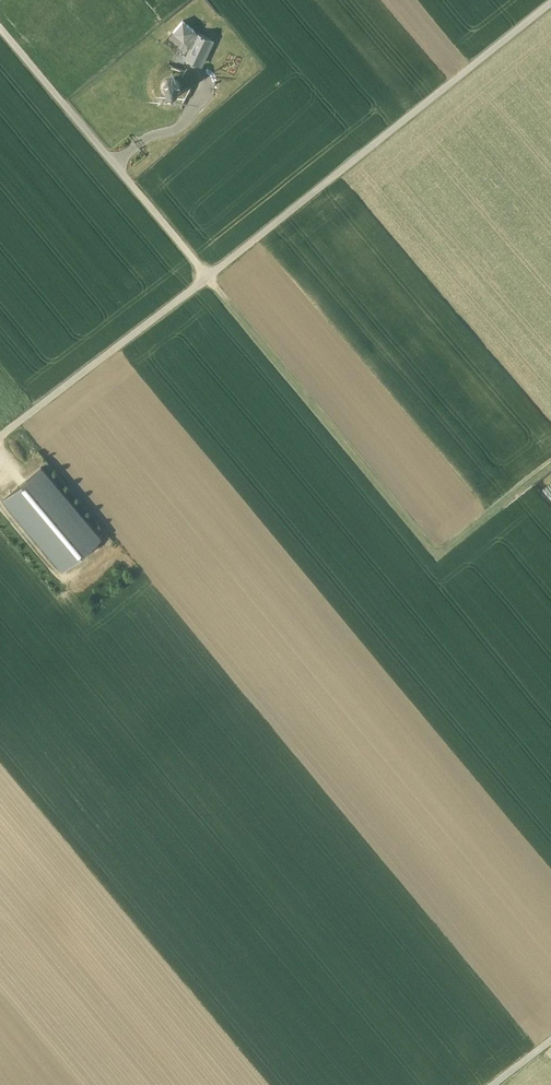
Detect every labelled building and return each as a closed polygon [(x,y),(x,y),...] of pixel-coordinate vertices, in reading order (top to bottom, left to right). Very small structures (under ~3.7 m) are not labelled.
[(194,29),(183,19),(173,30),(185,40),(192,46),(198,33),(194,30),(194,29)] [(212,37),(199,31),(198,33),(192,46),(186,58),(199,64),(212,37)] [(179,88),(180,85),(179,82),(177,79),(174,77),(171,76),(168,77),(165,79),(163,82),(162,85),(163,89),(165,91),(168,93),(171,94),(175,93),(178,91),(179,88)] [(5,500),(63,569),(98,540),(40,471),(5,500)]
